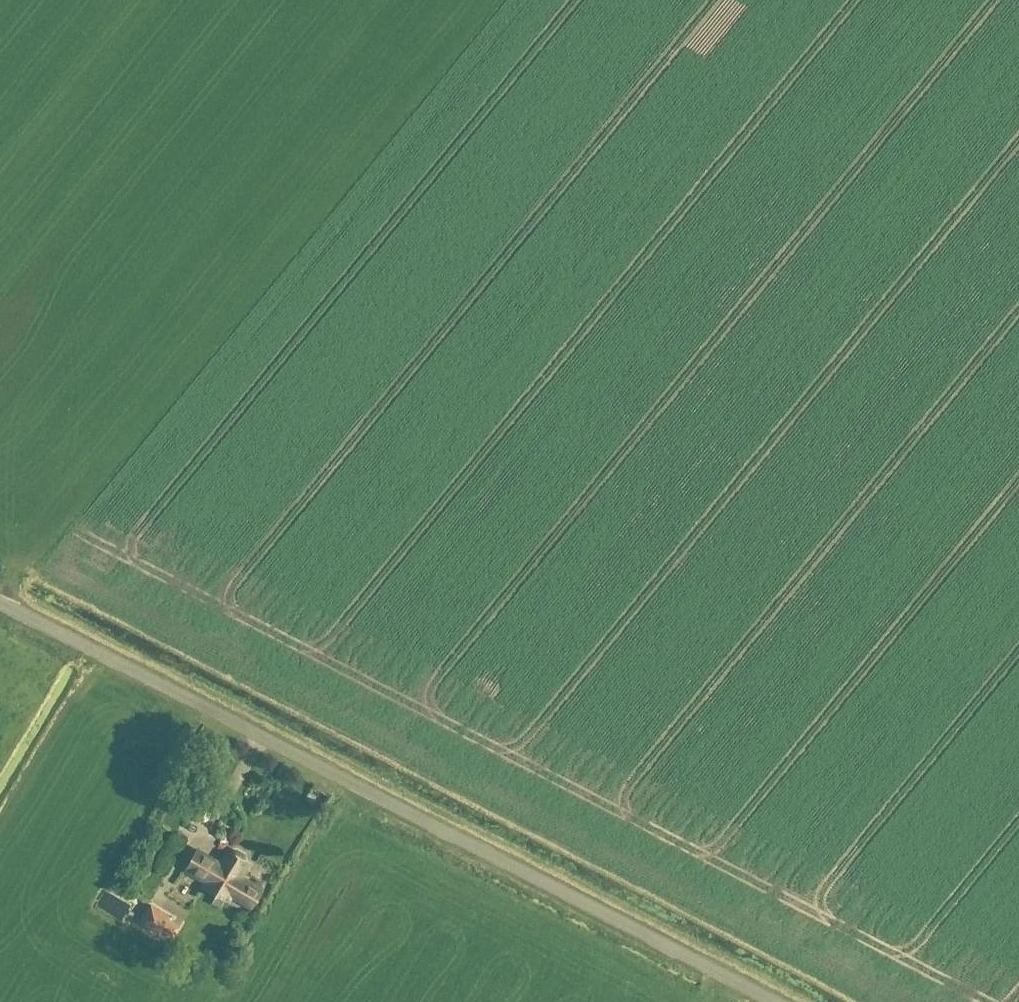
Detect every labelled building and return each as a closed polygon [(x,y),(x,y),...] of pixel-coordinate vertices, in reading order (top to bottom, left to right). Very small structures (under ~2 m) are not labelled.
[(231,856),(227,854),(220,866),(196,852),(184,873),(204,885),(202,889),(228,904),(231,900),(250,911),(262,890),(243,879),(250,867),(243,863),(244,860),(243,858),(235,852),(232,853),(231,856)] [(148,905),(138,922),(157,934),(159,930),(173,938),(179,928),(165,920),(167,916),(148,905)]
